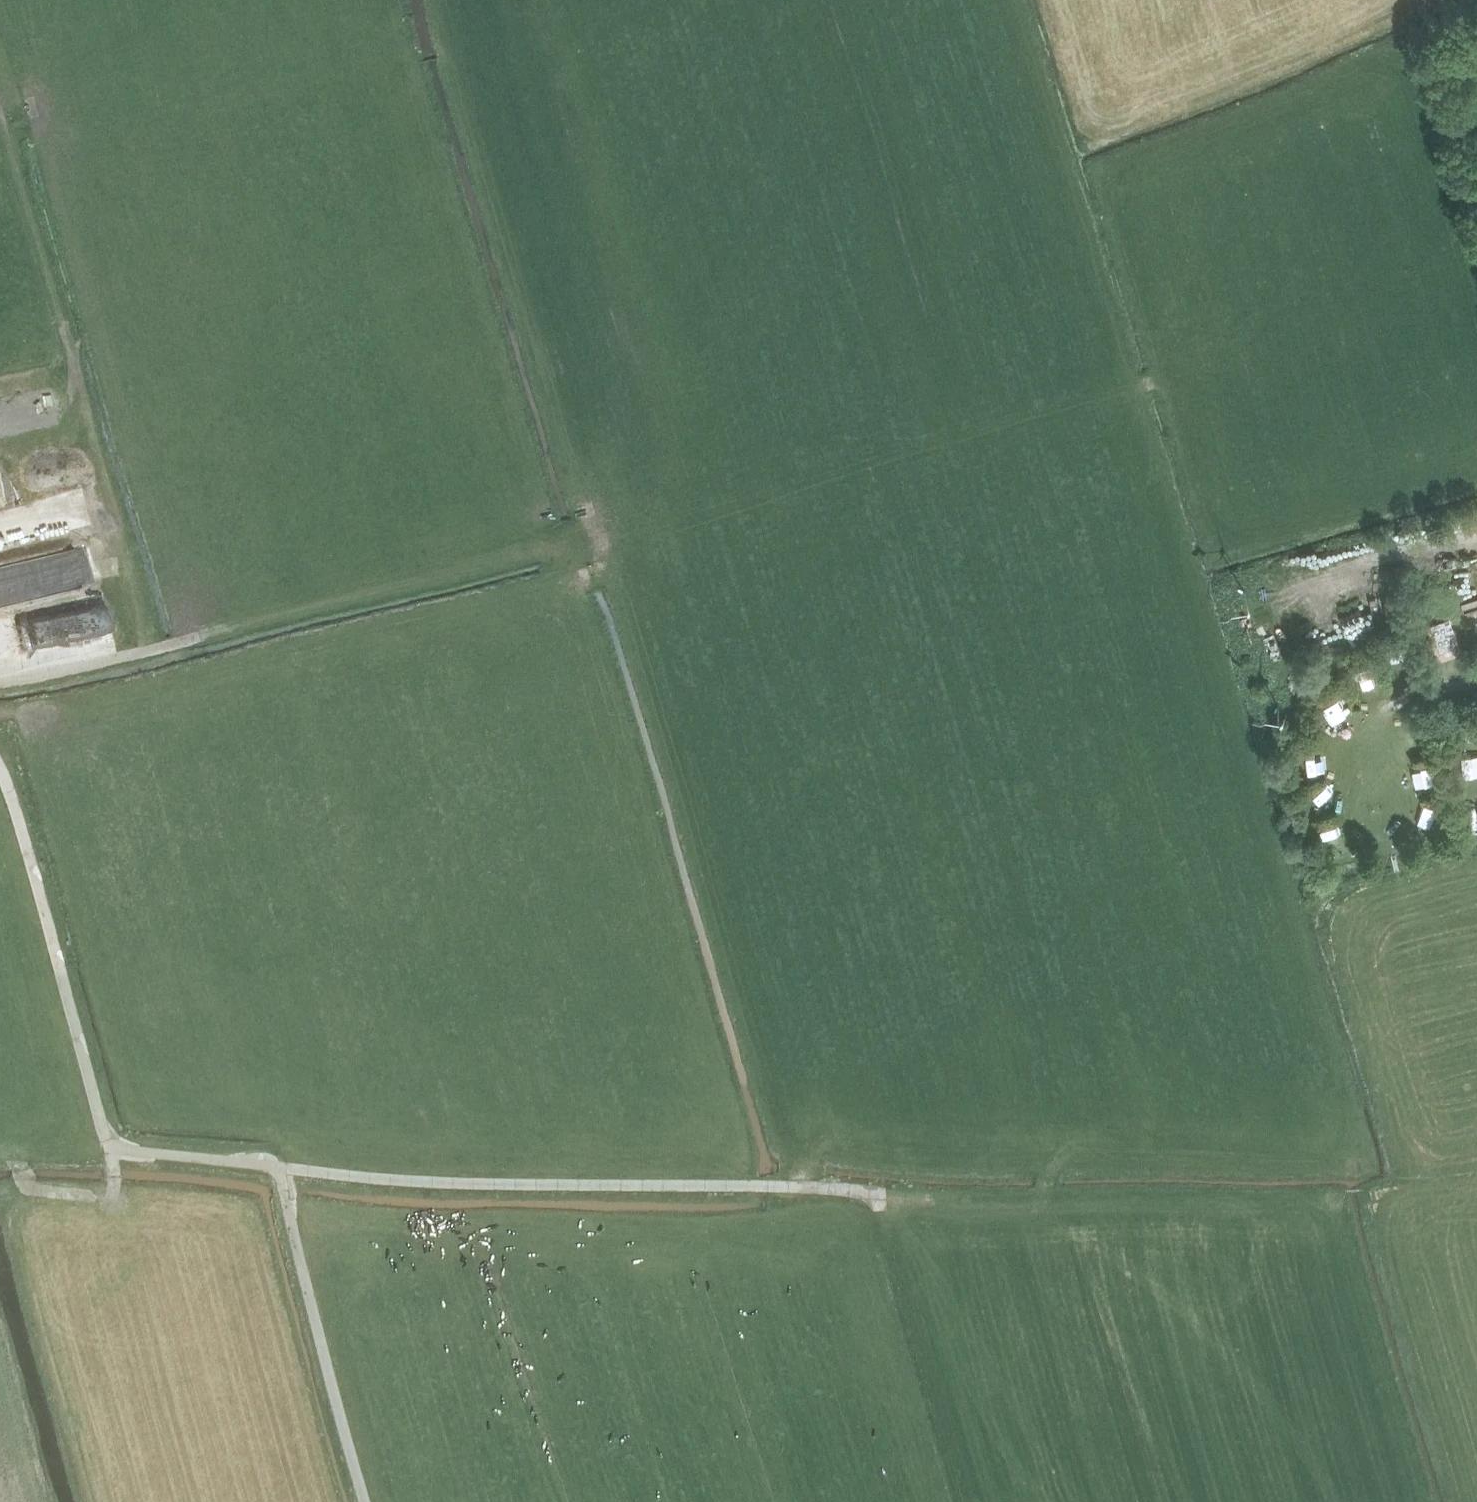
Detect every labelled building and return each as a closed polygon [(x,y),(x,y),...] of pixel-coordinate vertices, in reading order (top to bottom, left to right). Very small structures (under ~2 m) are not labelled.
[(114,646),(109,608),(0,622),(0,660),(114,646)] [(1434,621),(1443,649),(1462,643),(1453,615),(1434,621)]
